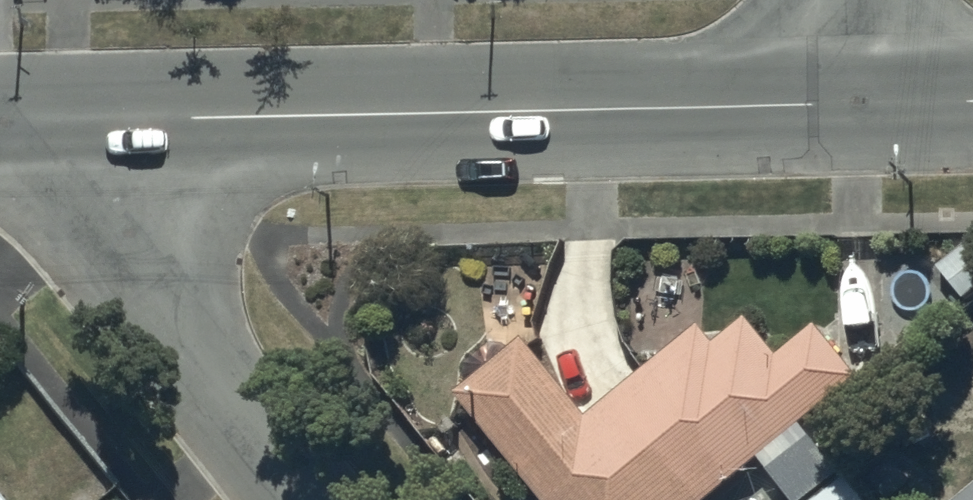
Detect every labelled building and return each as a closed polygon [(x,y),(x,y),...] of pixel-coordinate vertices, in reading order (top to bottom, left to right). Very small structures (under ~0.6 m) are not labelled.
[(450,399),(528,499),(702,499),(851,385),(806,326),(762,360),(732,322),(698,348),(687,334),(569,426),(511,352),(450,399)] [(830,480),(808,499),(848,499),(830,480)] [(952,499),(972,499),(972,483),(952,499)]
